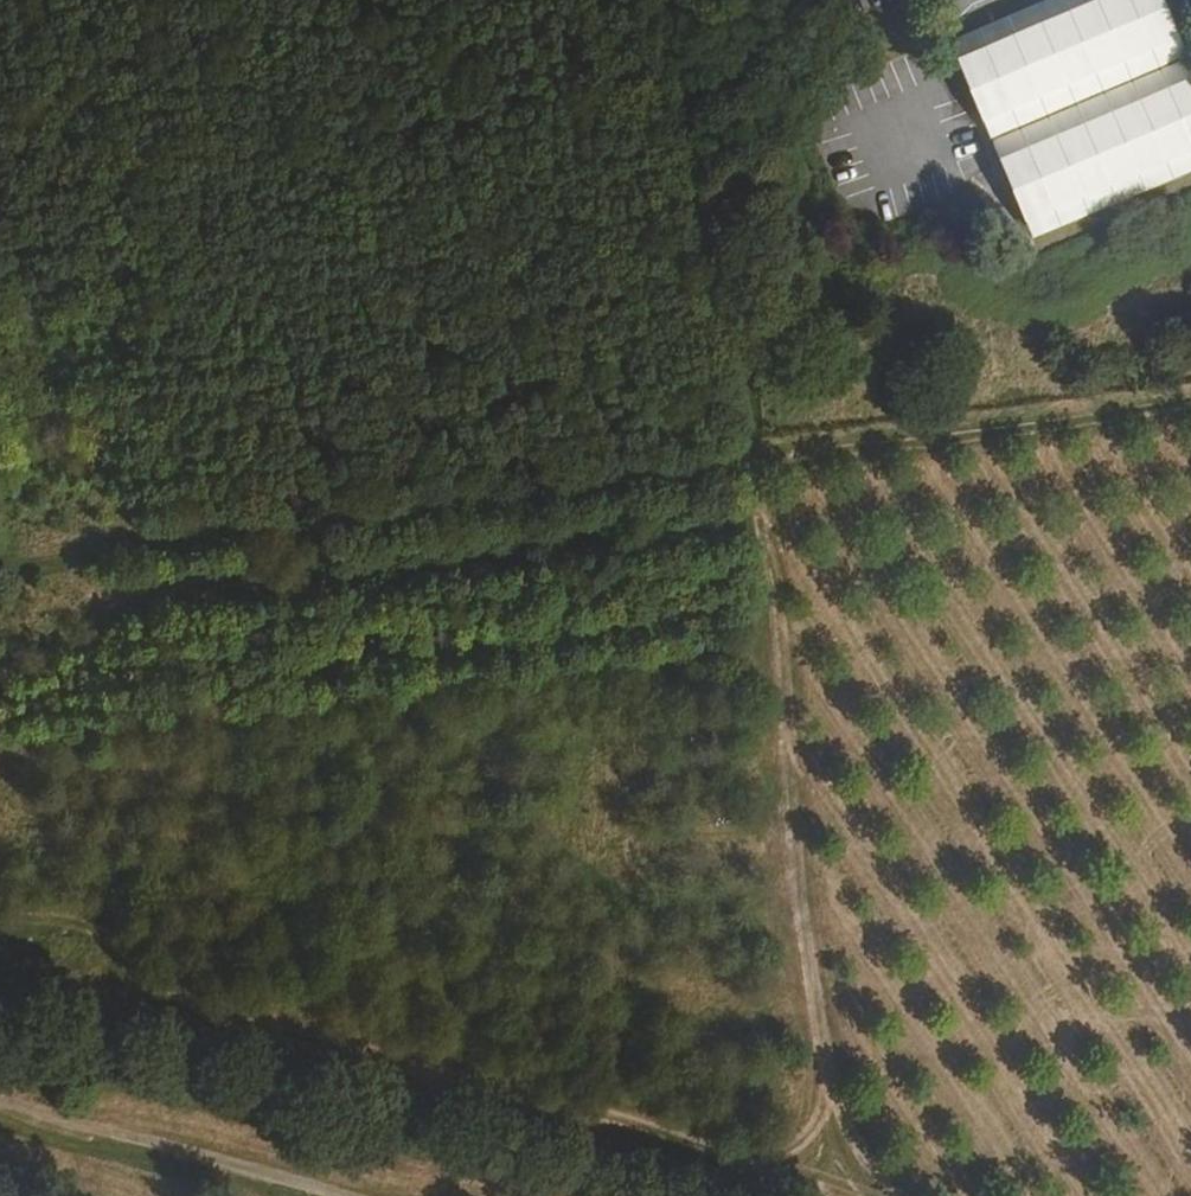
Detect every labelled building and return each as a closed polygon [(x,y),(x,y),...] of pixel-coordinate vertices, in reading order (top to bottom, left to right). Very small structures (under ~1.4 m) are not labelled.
[(953,48),(1028,240),(1190,177),(1190,85),(1159,0),(1078,0),(953,48)]
